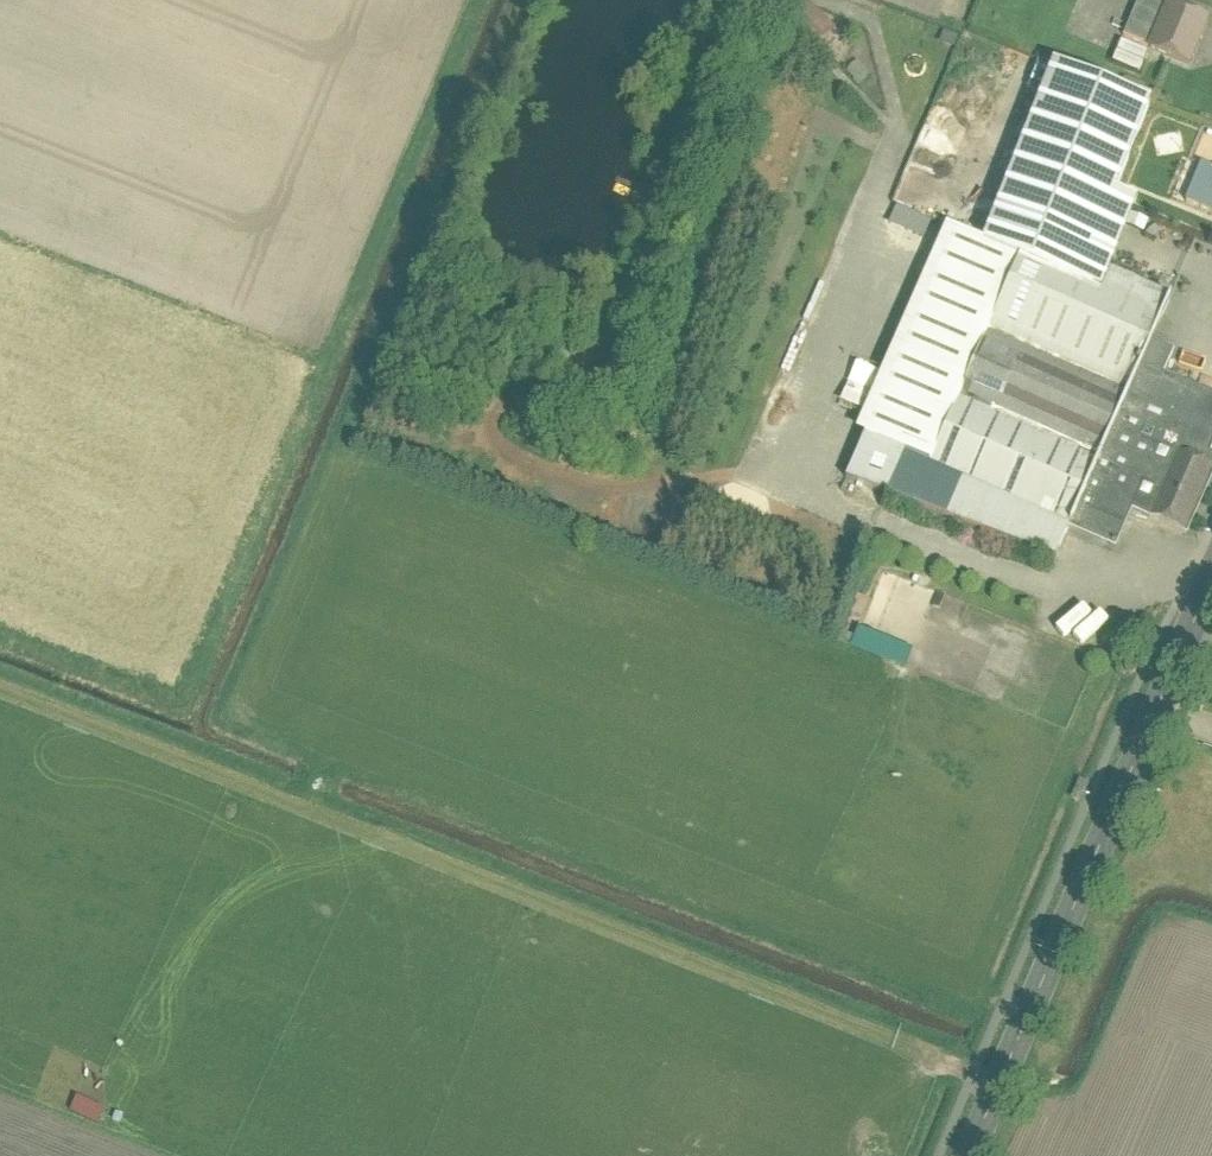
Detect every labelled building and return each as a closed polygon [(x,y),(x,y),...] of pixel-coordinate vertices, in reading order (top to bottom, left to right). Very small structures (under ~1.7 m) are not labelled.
[(1200,19),(1156,3),(1138,51),(1182,67),(1200,19)] [(1115,44),(1106,63),(1134,76),(1143,57),(1115,44)] [(1132,97),(1030,54),(958,224),(919,208),(806,473),(1030,568),(1049,522),(1131,333),(1147,294),(1085,268),(1115,197),(1093,188),(1132,97)] [(1203,214),(1211,217),(1211,192),(1203,214)] [(1131,333),(1049,522),(1098,543),(1114,508),(1167,531),(1211,429),(1211,398),(1146,369),(1157,344),(1131,333)] [(1058,642),(1084,621),(1075,610),(1049,631),(1058,642)] [(851,632),(844,651),(898,670),(905,651),(851,632)]
